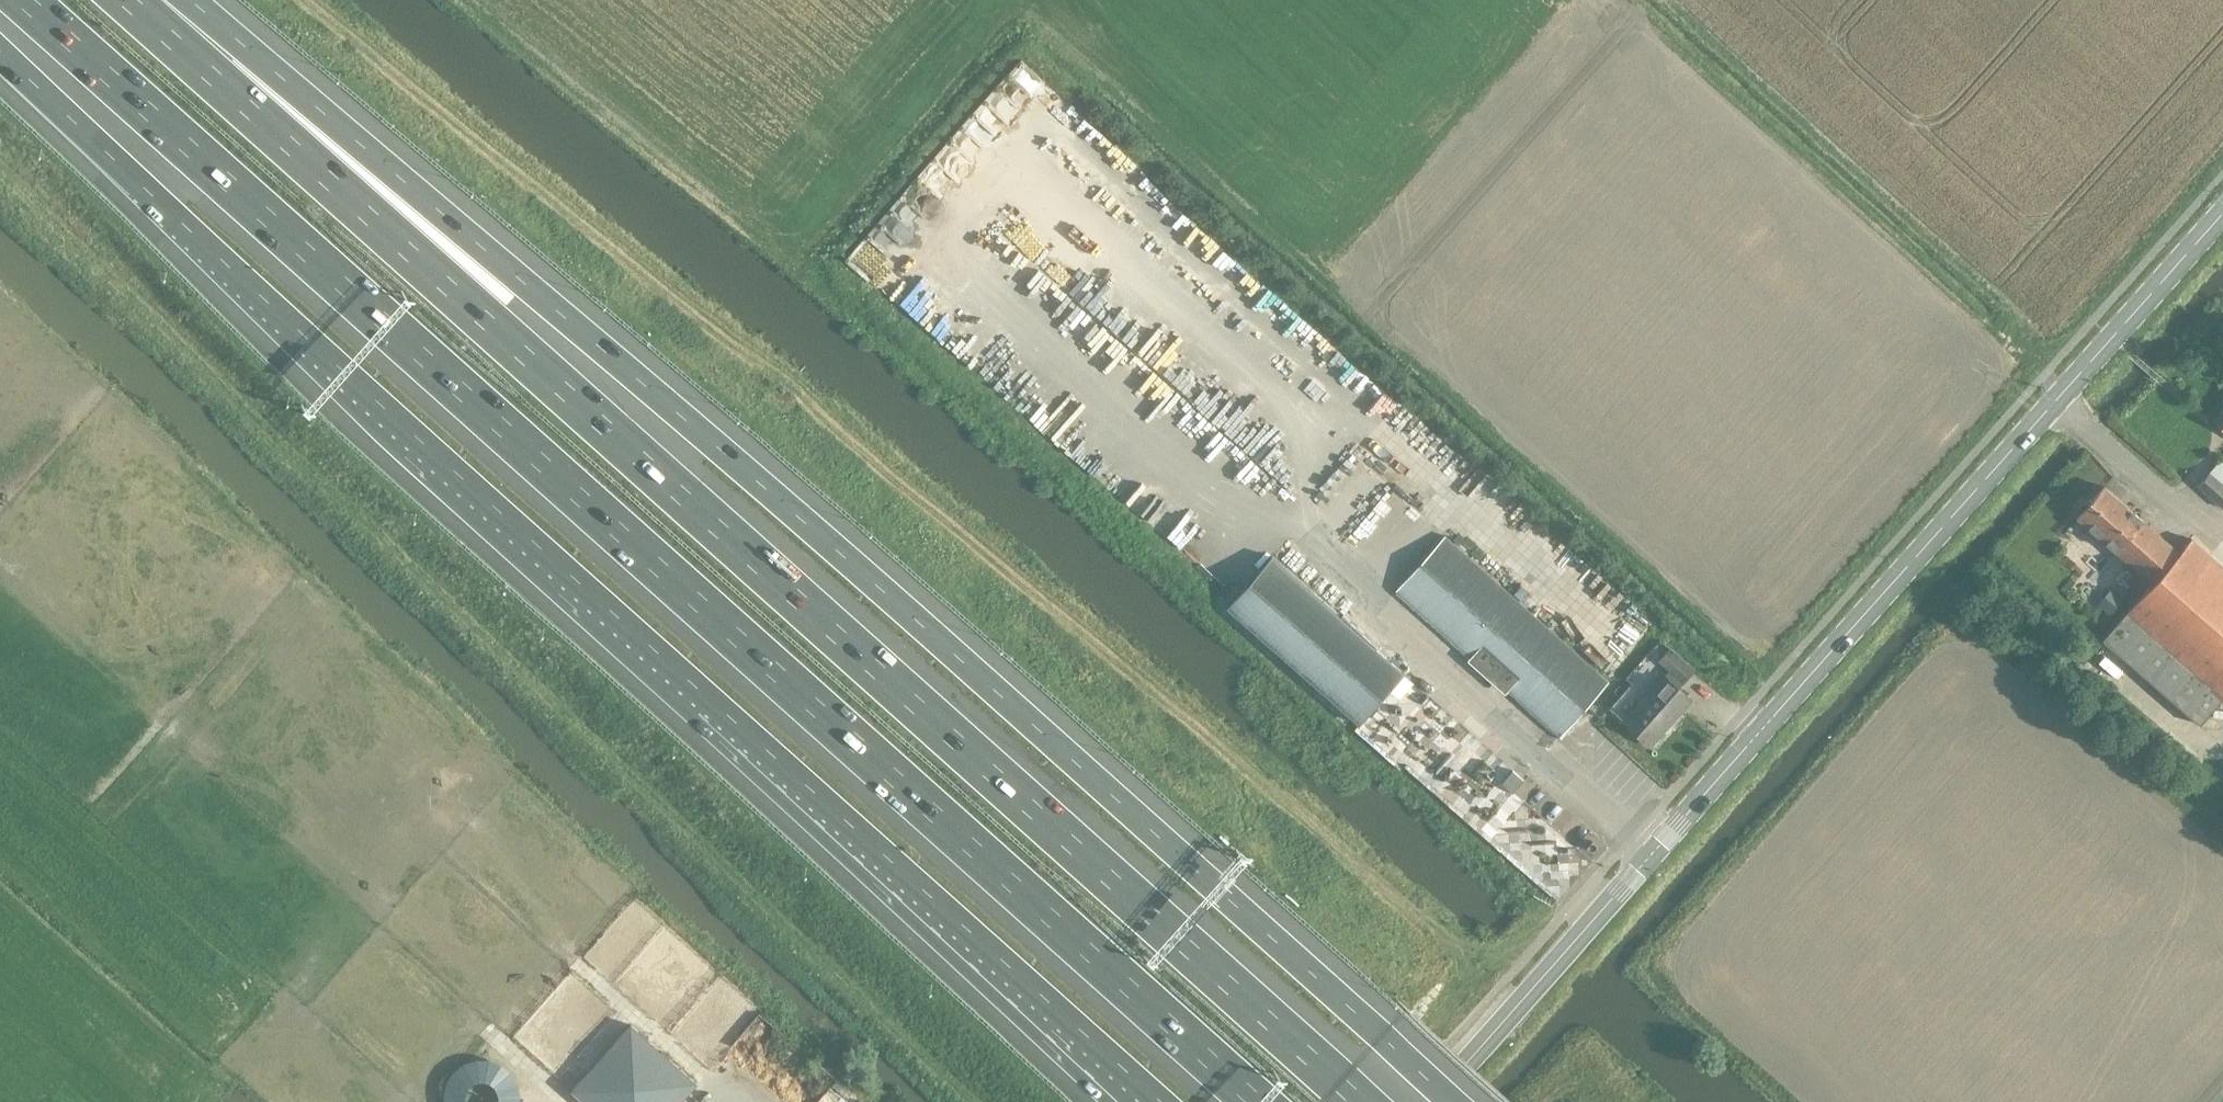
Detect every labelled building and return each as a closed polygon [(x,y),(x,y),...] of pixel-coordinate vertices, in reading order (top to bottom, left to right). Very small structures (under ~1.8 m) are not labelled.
[(982,115),(1006,131),(1043,74),(1019,59),(982,115)] [(2214,421),(2222,429),(2222,410),(2214,421)] [(2221,461),(2199,486),(2222,508),(2222,459),(2221,461)] [(1162,511),(1174,495),(1140,471),(1120,499),(1186,546),(1195,533),(1162,511)] [(2091,503),(2083,501),(2076,508),(2079,516),(2078,518),(2154,584),(2104,641),(2201,725),(2222,700),(2222,567),(2192,540),(2181,553),(2104,487),(2091,503)] [(1560,737),(1609,682),(1446,536),(1397,591),(1560,737)] [(1406,672),(1273,555),(1227,607),(1360,724),(1406,672)] [(1691,700),(1677,688),(1694,669),(1669,647),(1658,659),(1670,670),(1625,722),(1651,745),(1691,700)] [(572,1089),(586,1101),(679,1101),(698,1082),(631,1023),(572,1089)] [(450,1058),(448,1101),(517,1101),(519,1061),(450,1058)]
